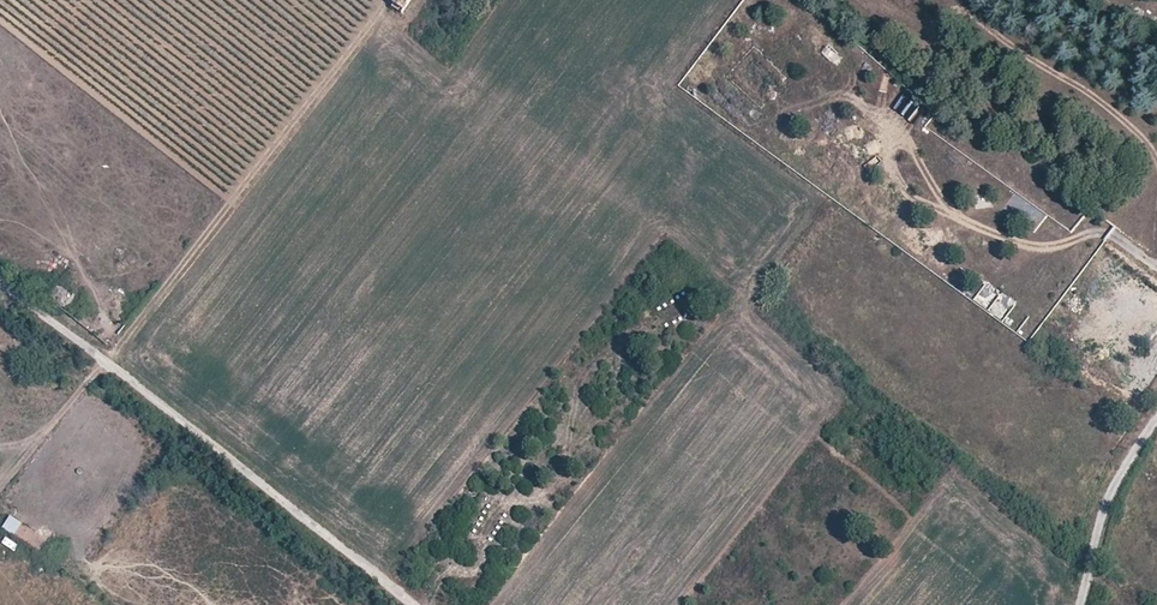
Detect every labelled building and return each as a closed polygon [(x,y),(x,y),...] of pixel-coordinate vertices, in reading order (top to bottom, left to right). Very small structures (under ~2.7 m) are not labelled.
[(411,0),(397,0),(393,7),(402,13),(411,0)] [(829,44),(821,52),(836,66),(843,59),(829,44)] [(995,297),(989,310),(1002,315),(1007,302),(995,297)] [(8,517),(1,529),(39,551),(46,539),(8,517)] [(5,537),(1,543),(13,551),(17,545),(5,537)]
